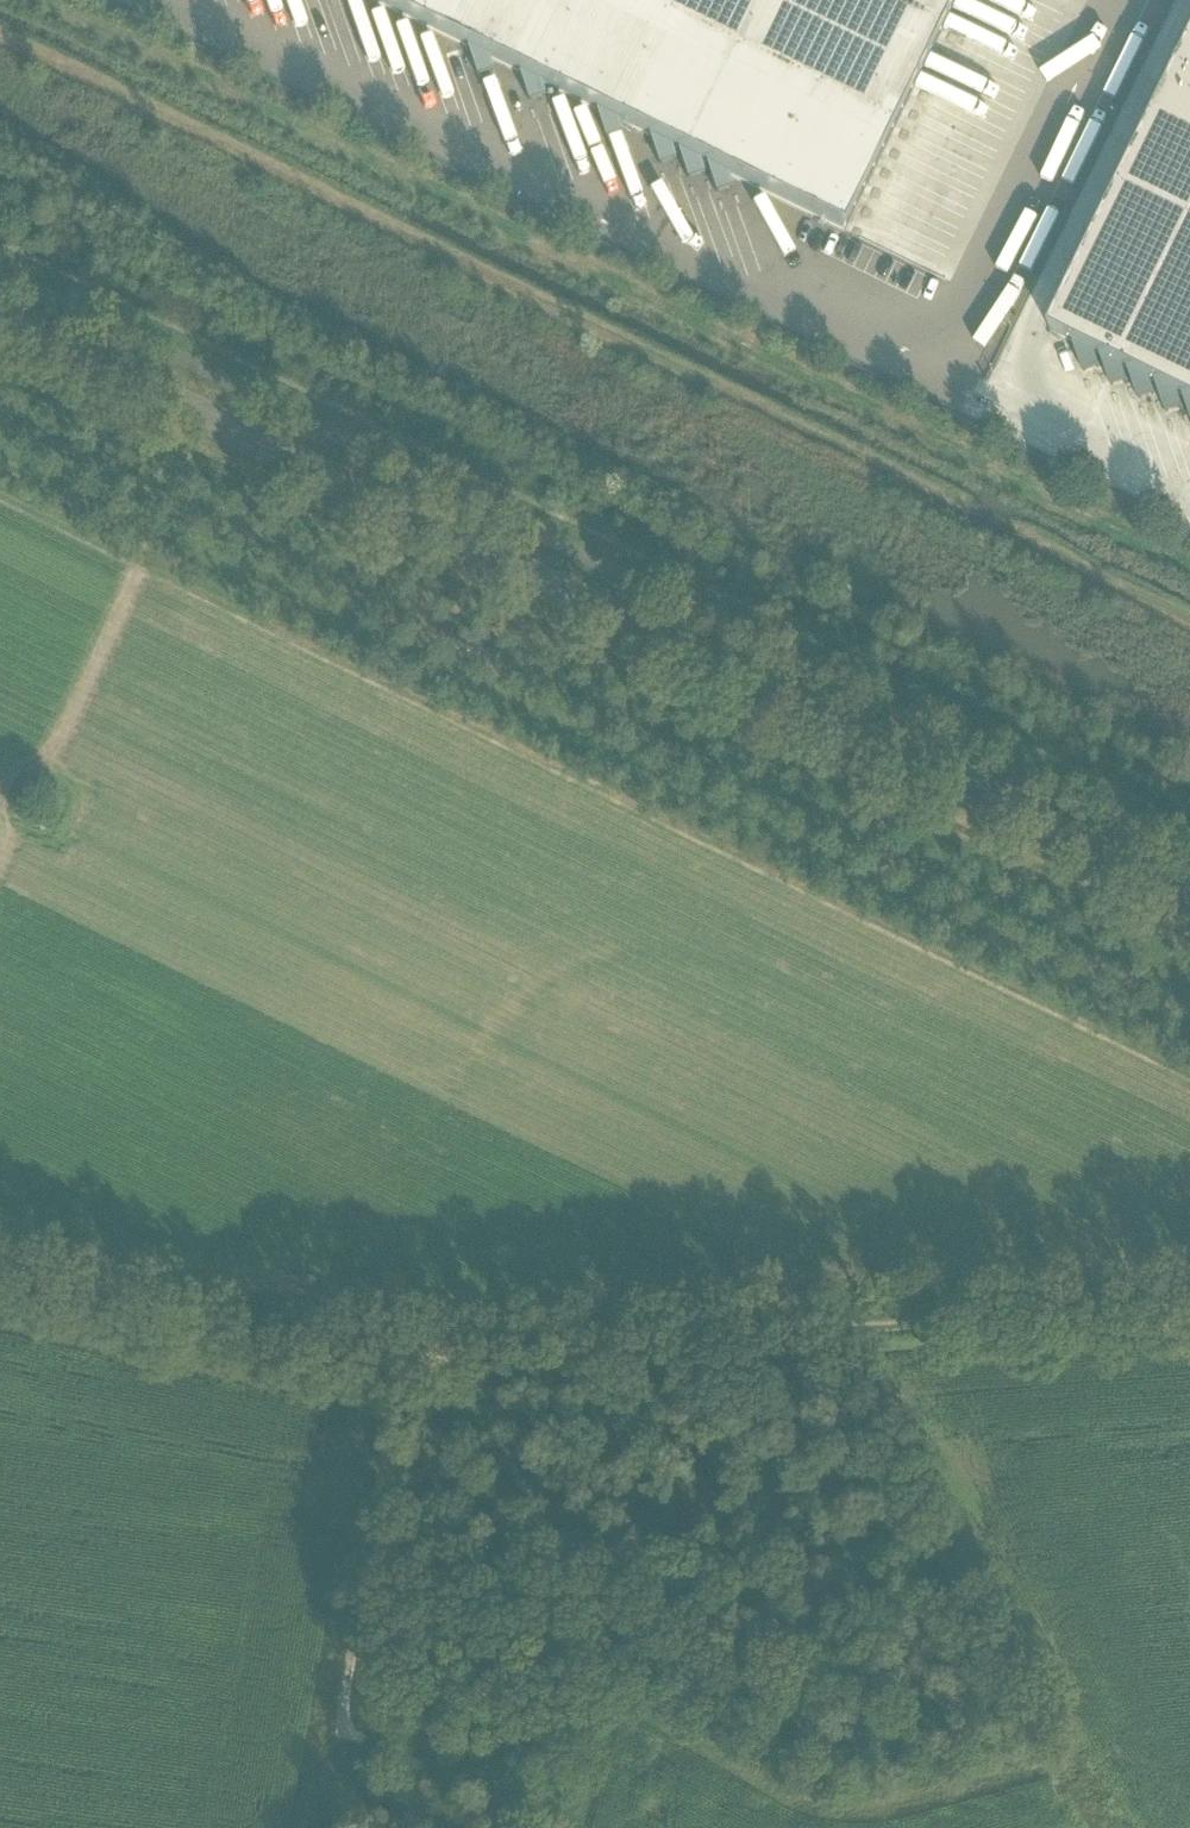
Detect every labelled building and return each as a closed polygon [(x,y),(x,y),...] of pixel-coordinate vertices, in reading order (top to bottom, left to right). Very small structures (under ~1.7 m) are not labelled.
[(466,46),(476,76),(493,70),(489,57),(518,72),(528,101),(545,95),(541,83),(595,109),(605,138),(622,133),(617,120),(648,135),(659,165),(675,159),(671,146),(677,149),(687,178),(704,173),(699,160),(706,163),(716,192),(732,187),(728,174),(843,230),(955,0),(371,0),(466,46)] [(1049,331),(1072,342),(1082,372),(1099,366),(1095,353),(1100,355),(1110,385),(1127,379),(1122,366),(1127,369),(1138,399),(1154,393),(1150,380),(1155,382),(1165,412),(1182,406),(1177,393),(1182,396),(1189,418),(1189,43),(1050,330),(1049,331)]
